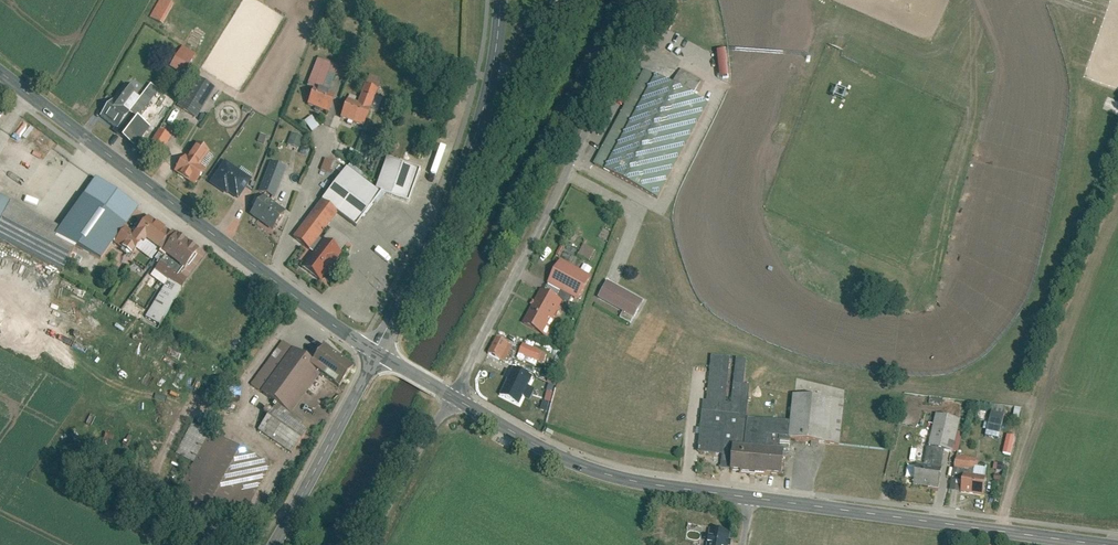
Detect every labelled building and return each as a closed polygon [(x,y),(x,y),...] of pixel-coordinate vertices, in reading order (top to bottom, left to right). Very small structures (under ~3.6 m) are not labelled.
[(152,18),(167,25),(176,3),(169,0),(160,0),(152,18)] [(730,41),(721,42),(724,74),(733,73),(730,41)] [(171,66),(183,73),(193,56),(181,49),(171,66)] [(316,88),(308,105),(328,114),(335,97),(329,94),(337,75),(335,74),(339,66),(321,58),(309,85),(316,88)] [(641,69),(590,164),(654,199),(706,104),(694,98),(703,82),(676,67),(668,83),(641,69)] [(180,105),(197,115),(212,88),(195,79),(180,105)] [(100,116),(117,129),(131,112),(124,107),(135,93),(126,83),(100,116)] [(346,99),(340,118),(366,127),(380,88),(367,83),(359,104),(346,99)] [(132,108),(141,115),(159,90),(150,84),(132,108)] [(116,132),(135,146),(149,127),(130,113),(116,132)] [(314,132),(322,127),(314,116),(307,121),(314,132)] [(149,148),(161,155),(172,138),(160,130),(149,148)] [(304,137),(294,133),(289,142),(299,147),(304,137)] [(204,171),(199,167),(209,151),(198,145),(192,155),(187,151),(174,171),(196,184),(204,171)] [(352,148),(348,154),(358,161),(362,154),(352,148)] [(344,261),(339,258),(345,251),(343,250),(351,239),(332,227),(341,212),(359,224),(385,193),(407,202),(421,168),(388,158),(379,186),(351,164),(295,238),(314,251),(304,269),(324,281),(332,267),(338,271),(344,261)] [(322,170),(331,173),(335,161),(326,158),(322,170)] [(261,190),(277,195),(287,167),(271,160),(261,190)] [(212,183),(236,198),(250,177),(226,162),(212,183)] [(100,256),(138,207),(97,176),(59,226),(0,198),(0,240),(62,270),(75,248),(100,256)] [(259,196),(247,213),(272,229),(283,211),(259,196)] [(134,237),(158,253),(172,232),(148,216),(134,237)] [(164,254),(188,269),(202,248),(178,233),(164,254)] [(591,261),(596,249),(585,244),(580,256),(591,261)] [(799,257),(802,251),(789,245),(786,252),(799,257)] [(541,284),(523,320),(546,332),(565,297),(572,300),(575,294),(581,297),(593,273),(562,257),(546,287),(541,284)] [(145,315),(158,323),(184,282),(158,265),(151,276),(165,285),(145,315)] [(634,311),(641,300),(607,282),(600,293),(634,311)] [(631,318),(634,312),(620,305),(617,311),(631,318)] [(497,334),(487,356),(501,363),(511,341),(497,334)] [(525,338),(521,346),(539,355),(543,347),(525,338)] [(281,343),(251,386),(289,413),(317,375),(306,367),(309,363),(281,343)] [(349,367),(320,347),(309,363),(306,367),(317,375),(335,387),(349,367)] [(725,471),(789,477),(792,441),(842,444),(847,399),(793,395),(791,420),(749,419),(751,386),(746,386),(750,359),(715,356),(711,404),(705,403),(702,455),(724,455),(725,471)] [(535,378),(513,368),(501,395),(523,405),(535,378)] [(1004,439),(1010,408),(996,405),(990,437),(1004,439)] [(959,419),(935,413),(927,446),(951,452),(959,419)] [(269,466),(212,435),(180,493),(237,524),(269,466)] [(941,463),(917,460),(914,484),(938,487),(941,463)] [(986,477),(963,474),(960,492),(983,496),(986,477)]
